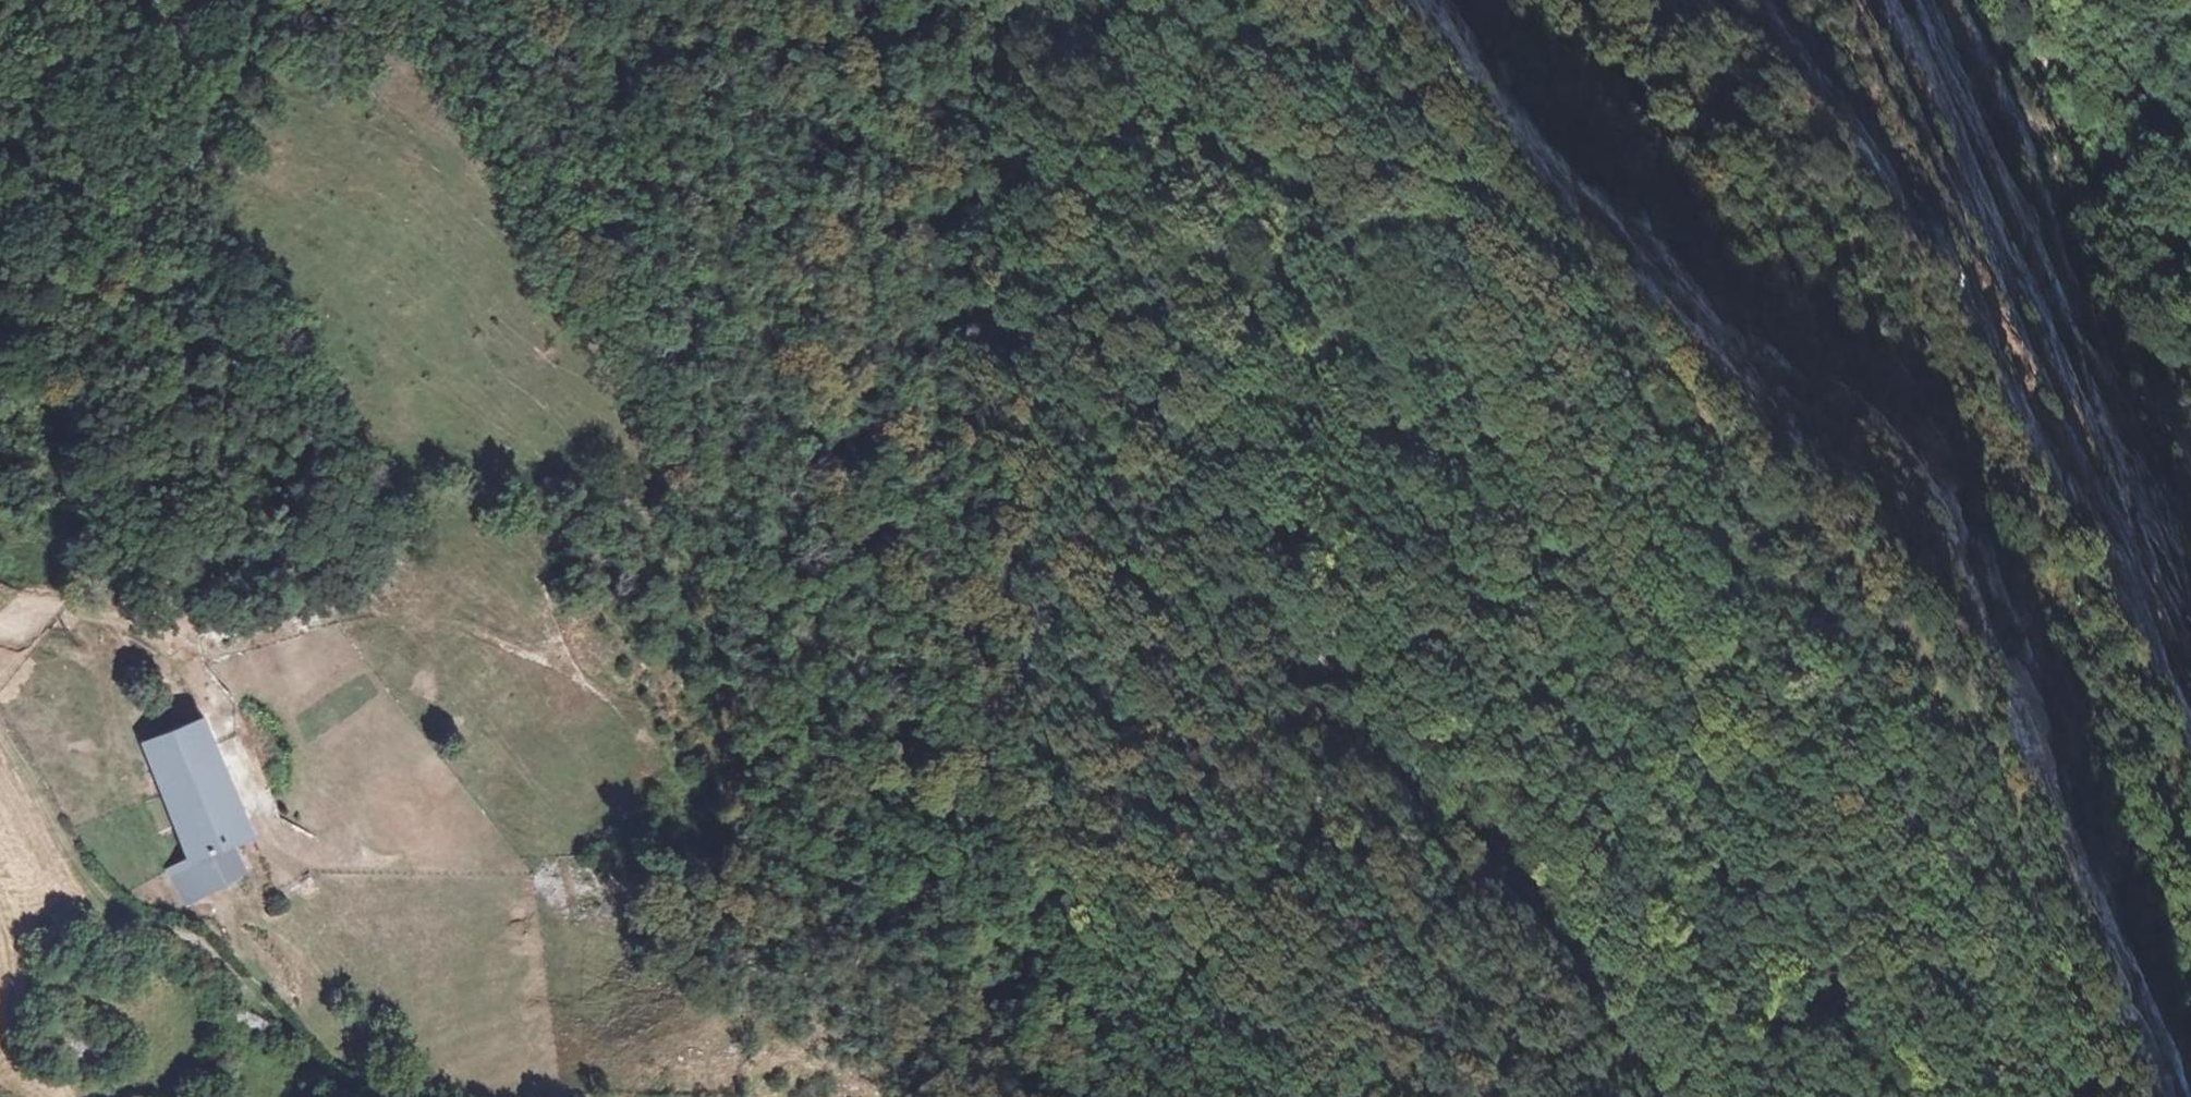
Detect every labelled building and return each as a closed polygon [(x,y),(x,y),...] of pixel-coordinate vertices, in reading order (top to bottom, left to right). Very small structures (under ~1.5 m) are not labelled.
[(269,838),(213,716),(149,745),(203,862),(174,875),(188,907),(259,875),(247,848),(269,838)]
